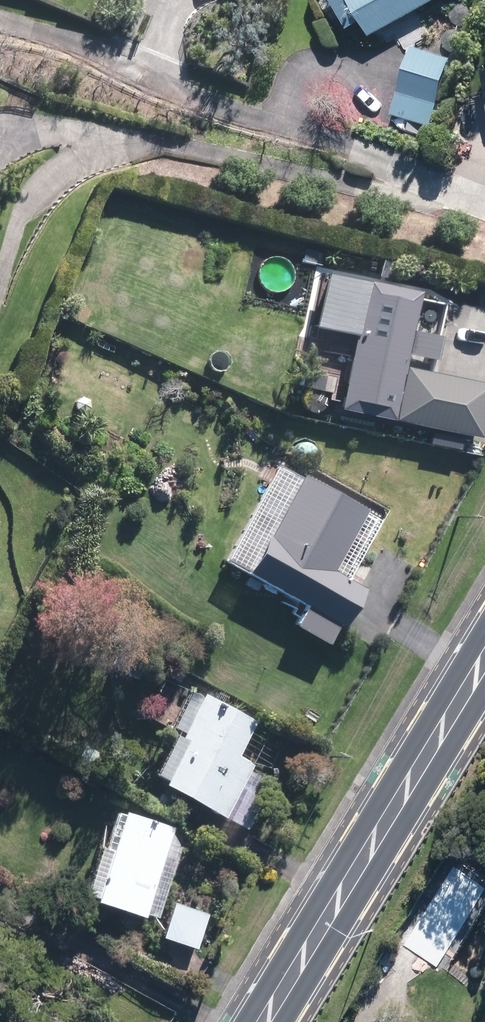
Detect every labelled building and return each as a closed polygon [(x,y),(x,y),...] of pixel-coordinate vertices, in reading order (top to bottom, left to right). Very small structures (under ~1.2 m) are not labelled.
[(342,31),(358,22),(369,42),(443,0),(324,0),(342,31)] [(449,61),(409,50),(389,119),(428,130),(449,61)] [(403,336),(411,296),(318,278),(307,333),(349,341),(334,415),(474,443),(484,388),(425,376),(432,342),(403,336)] [(339,634),(362,590),(341,578),(374,516),(270,461),(215,566),(297,610),(285,633),(320,652),(332,630),(339,634)] [(181,705),(145,781),(155,786),(153,791),(243,834),(270,779),(232,761),(251,722),(200,698),(194,711),(181,705)] [(75,900),(85,903),(84,909),(135,926),(138,916),(152,920),(179,841),(103,816),(75,900)] [(424,908),(409,929),(443,952),(470,914),(428,885),(415,902),(424,908)] [(170,903),(159,943),(194,953),(205,913),(170,903)]
